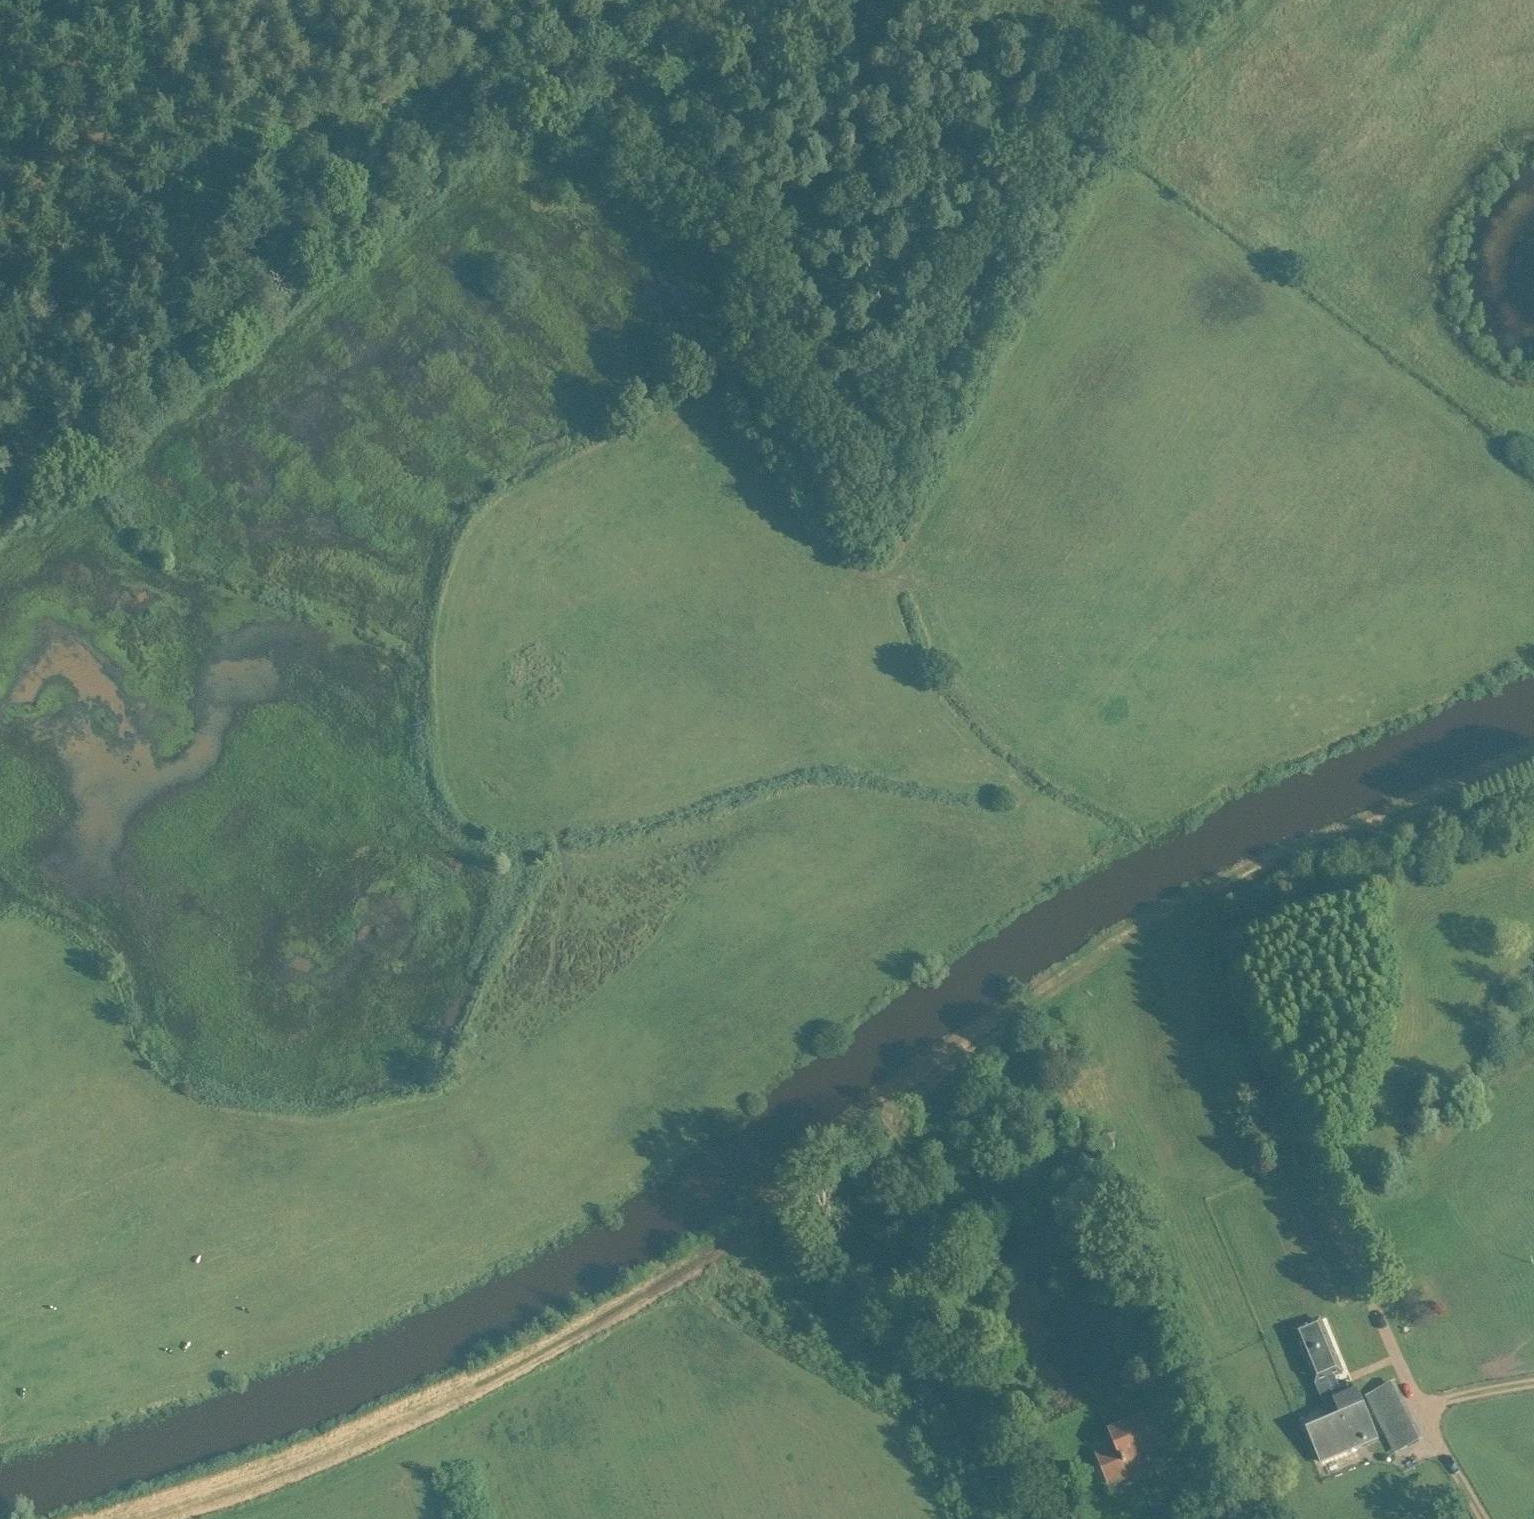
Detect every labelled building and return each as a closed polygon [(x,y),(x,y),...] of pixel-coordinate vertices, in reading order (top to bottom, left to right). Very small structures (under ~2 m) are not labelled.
[(1322,1318),(1293,1330),(1331,1420),(1308,1430),(1321,1461),(1365,1443),(1365,1444),(1377,1440),(1364,1406),(1363,1407),(1353,1383),(1341,1389),(1336,1376),(1344,1373),(1322,1318)] [(1391,1383),(1366,1396),(1395,1454),(1420,1442),(1391,1383)] [(1115,1446),(1097,1454),(1110,1485),(1146,1470),(1139,1455),(1161,1446),(1167,1461),(1189,1452),(1174,1415),(1154,1424),(1150,1415),(1109,1432),(1115,1446)]
